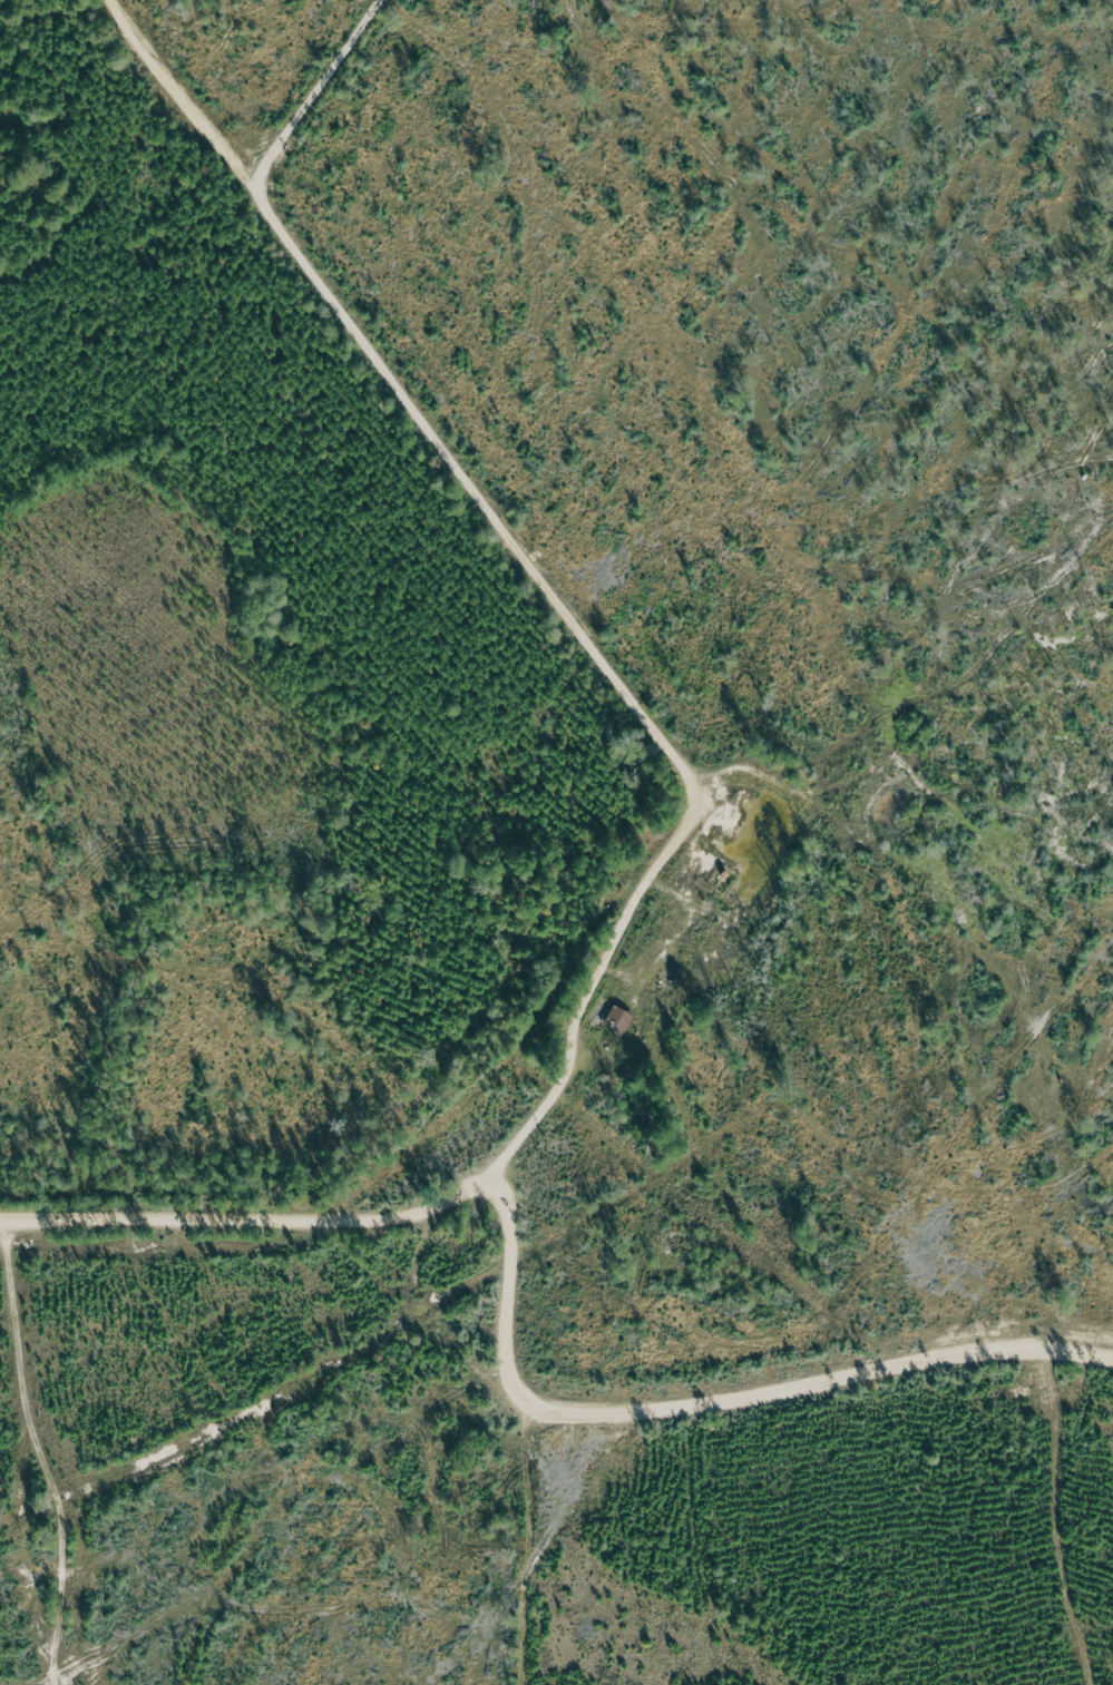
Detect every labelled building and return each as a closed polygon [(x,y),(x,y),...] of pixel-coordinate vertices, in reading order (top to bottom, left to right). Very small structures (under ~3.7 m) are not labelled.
[(637,1015),(616,1004),(604,1028),(625,1039),(637,1015)]
